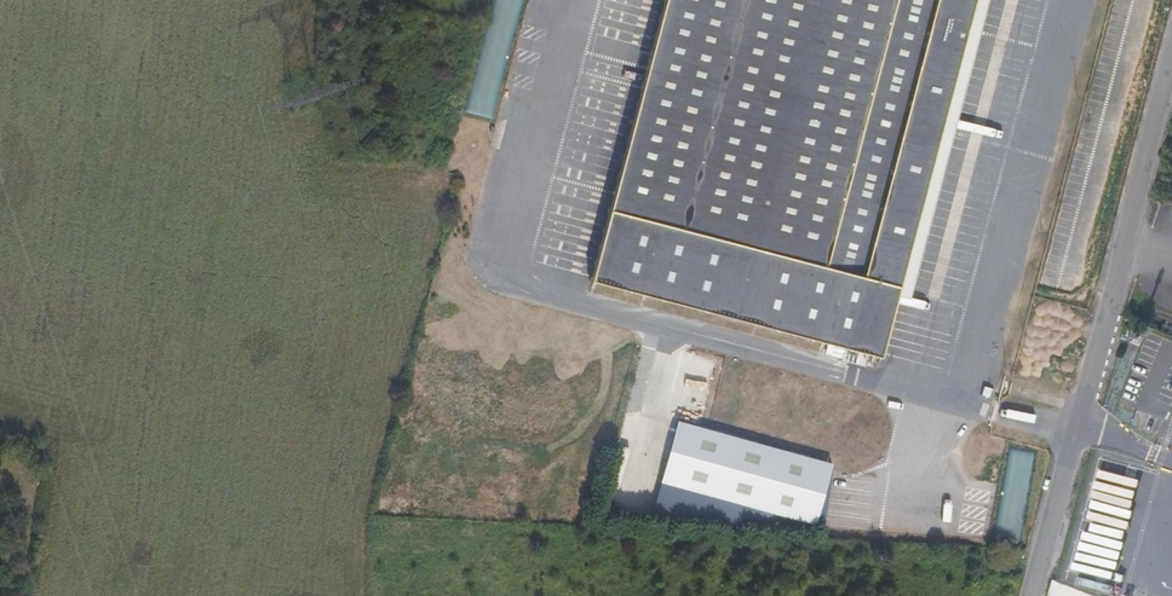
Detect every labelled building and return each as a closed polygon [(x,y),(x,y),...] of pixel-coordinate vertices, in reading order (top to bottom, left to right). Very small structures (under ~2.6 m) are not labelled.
[(588,279),(877,356),(893,296),(973,0),(664,0),(588,279)] [(893,296),(907,299),(988,0),(973,0),(893,296)] [(812,540),(832,460),(674,421),(654,501),(812,540)]
